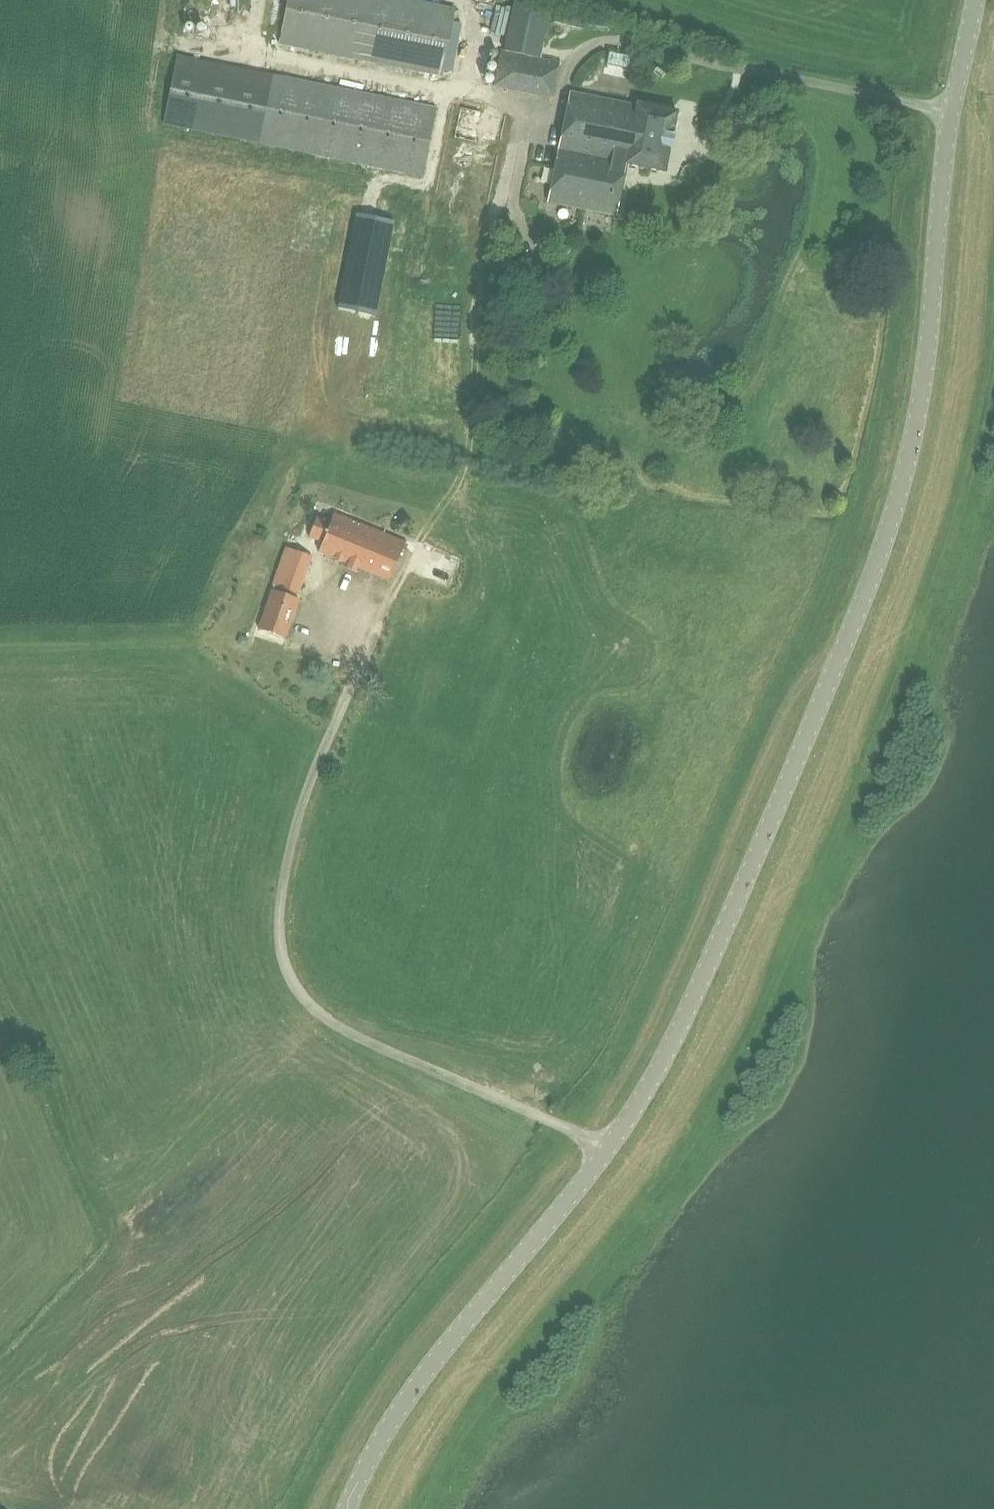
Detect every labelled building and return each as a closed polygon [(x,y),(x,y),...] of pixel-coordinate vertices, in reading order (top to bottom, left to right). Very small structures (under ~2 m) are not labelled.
[(456,9),(410,0),(290,0),(281,44),(443,77),(444,70),(452,71),(462,17),(455,16),(456,9)] [(515,0),(505,58),(501,57),(496,90),(556,100),(562,64),(541,60),(550,6),(515,0)] [(260,143),(423,176),(437,109),(274,75),(176,54),(162,124),(209,134),(260,143)] [(559,151),(627,165),(665,173),(677,112),(637,104),(637,106),(570,93),(559,151)] [(449,105),(438,188),(488,194),(499,111),(449,105)] [(616,216),(627,165),(559,151),(549,202),(616,216)] [(502,395),(516,391),(512,378),(498,382),(502,395)] [(497,434),(520,425),(512,405),(489,417),(497,434)] [(336,515),(332,524),(318,518),(310,538),(324,544),(320,553),(390,582),(406,543),(336,515)] [(312,557),(286,548),(273,587),(299,596),(312,557)] [(297,601),(272,593),(260,631),(284,639),(297,601)]
